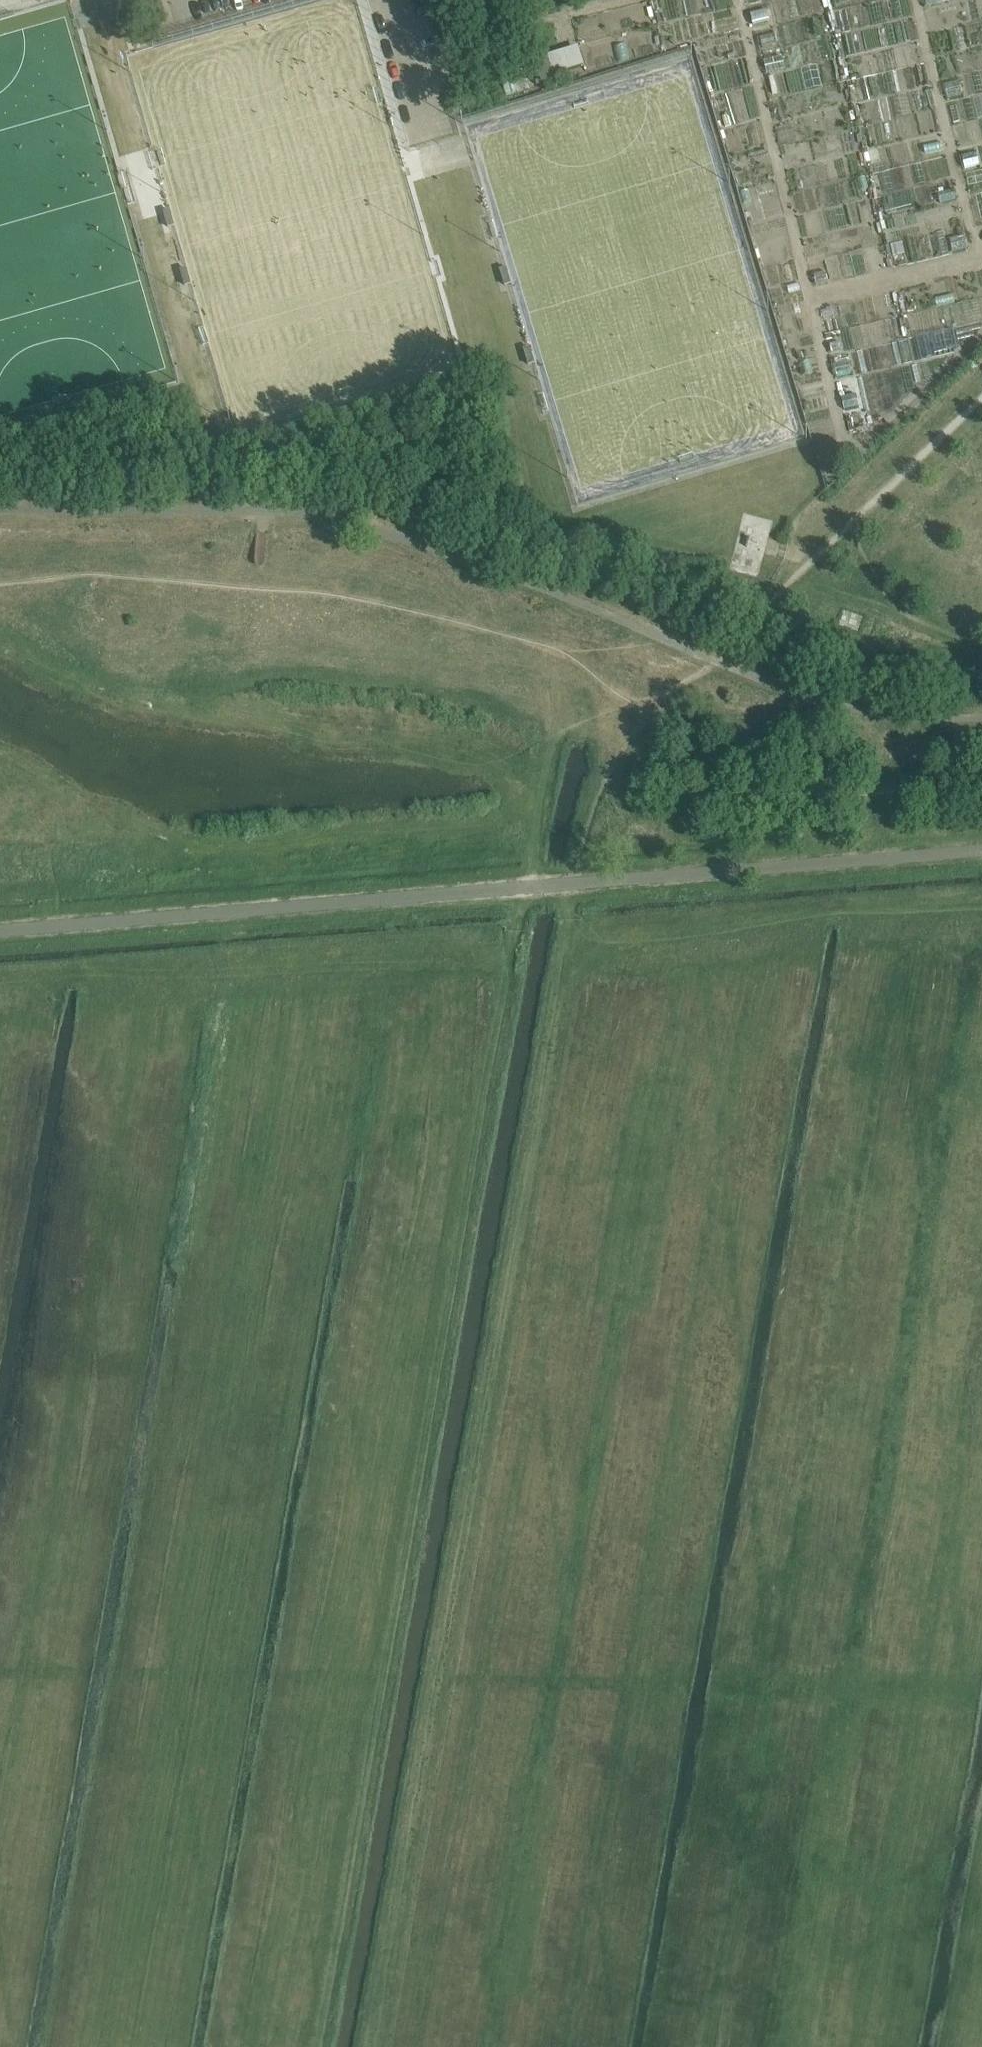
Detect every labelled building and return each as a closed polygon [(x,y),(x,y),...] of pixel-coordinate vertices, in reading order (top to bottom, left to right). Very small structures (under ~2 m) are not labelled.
[(762,570),(762,554),(733,554),(733,570),(762,570)]
